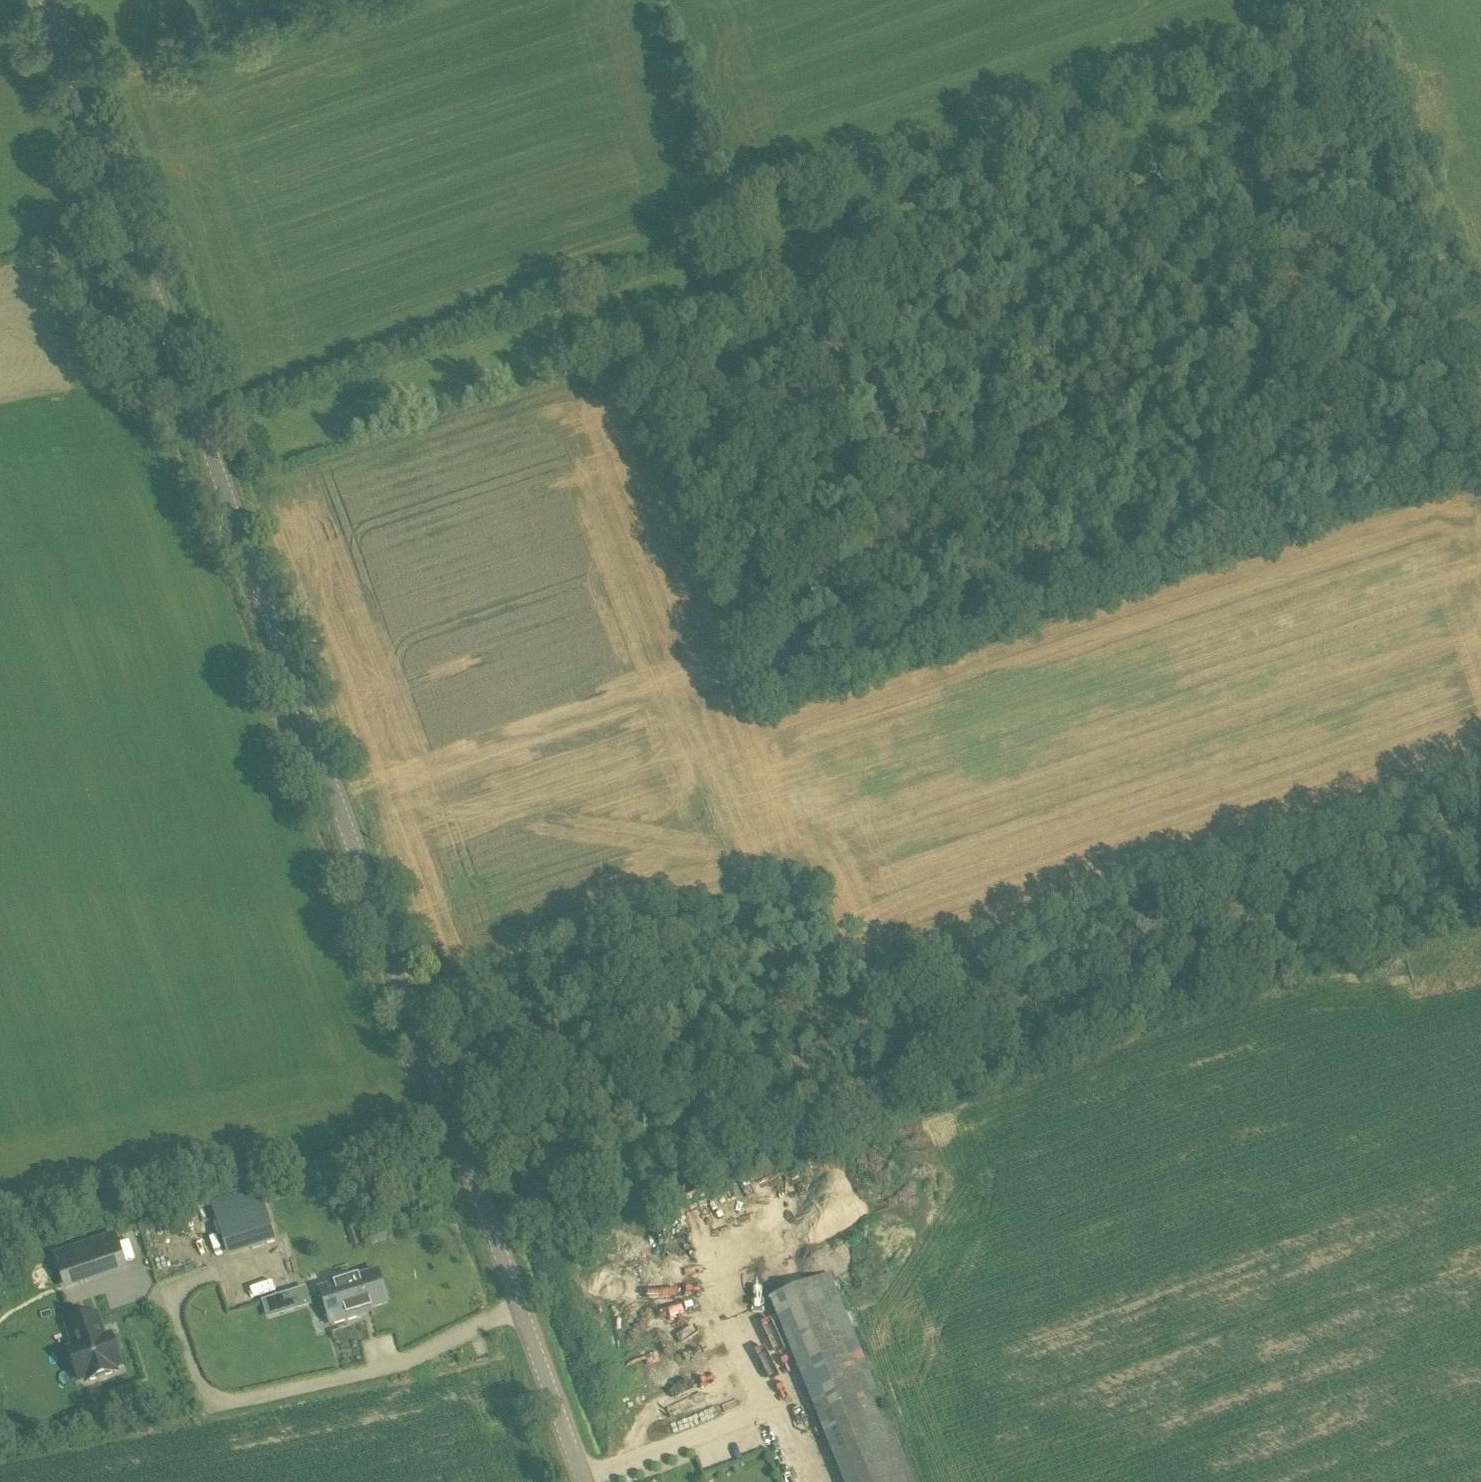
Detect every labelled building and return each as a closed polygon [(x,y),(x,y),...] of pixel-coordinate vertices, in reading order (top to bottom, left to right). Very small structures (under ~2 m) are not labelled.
[(266,1245),(258,1222),(230,1233),(238,1255),(266,1245)] [(373,1235),(375,1243),(387,1240),(385,1232),(373,1235)] [(52,1254),(65,1291),(84,1284),(71,1247),(52,1254)] [(330,1324),(372,1311),(371,1308),(387,1303),(378,1271),(320,1289),(330,1324)] [(831,1274),(771,1299),(844,1481),(915,1481),(831,1274)] [(64,1324),(72,1346),(66,1348),(78,1383),(84,1381),(85,1385),(119,1373),(118,1369),(124,1367),(112,1332),(106,1334),(99,1312),(64,1324)]
